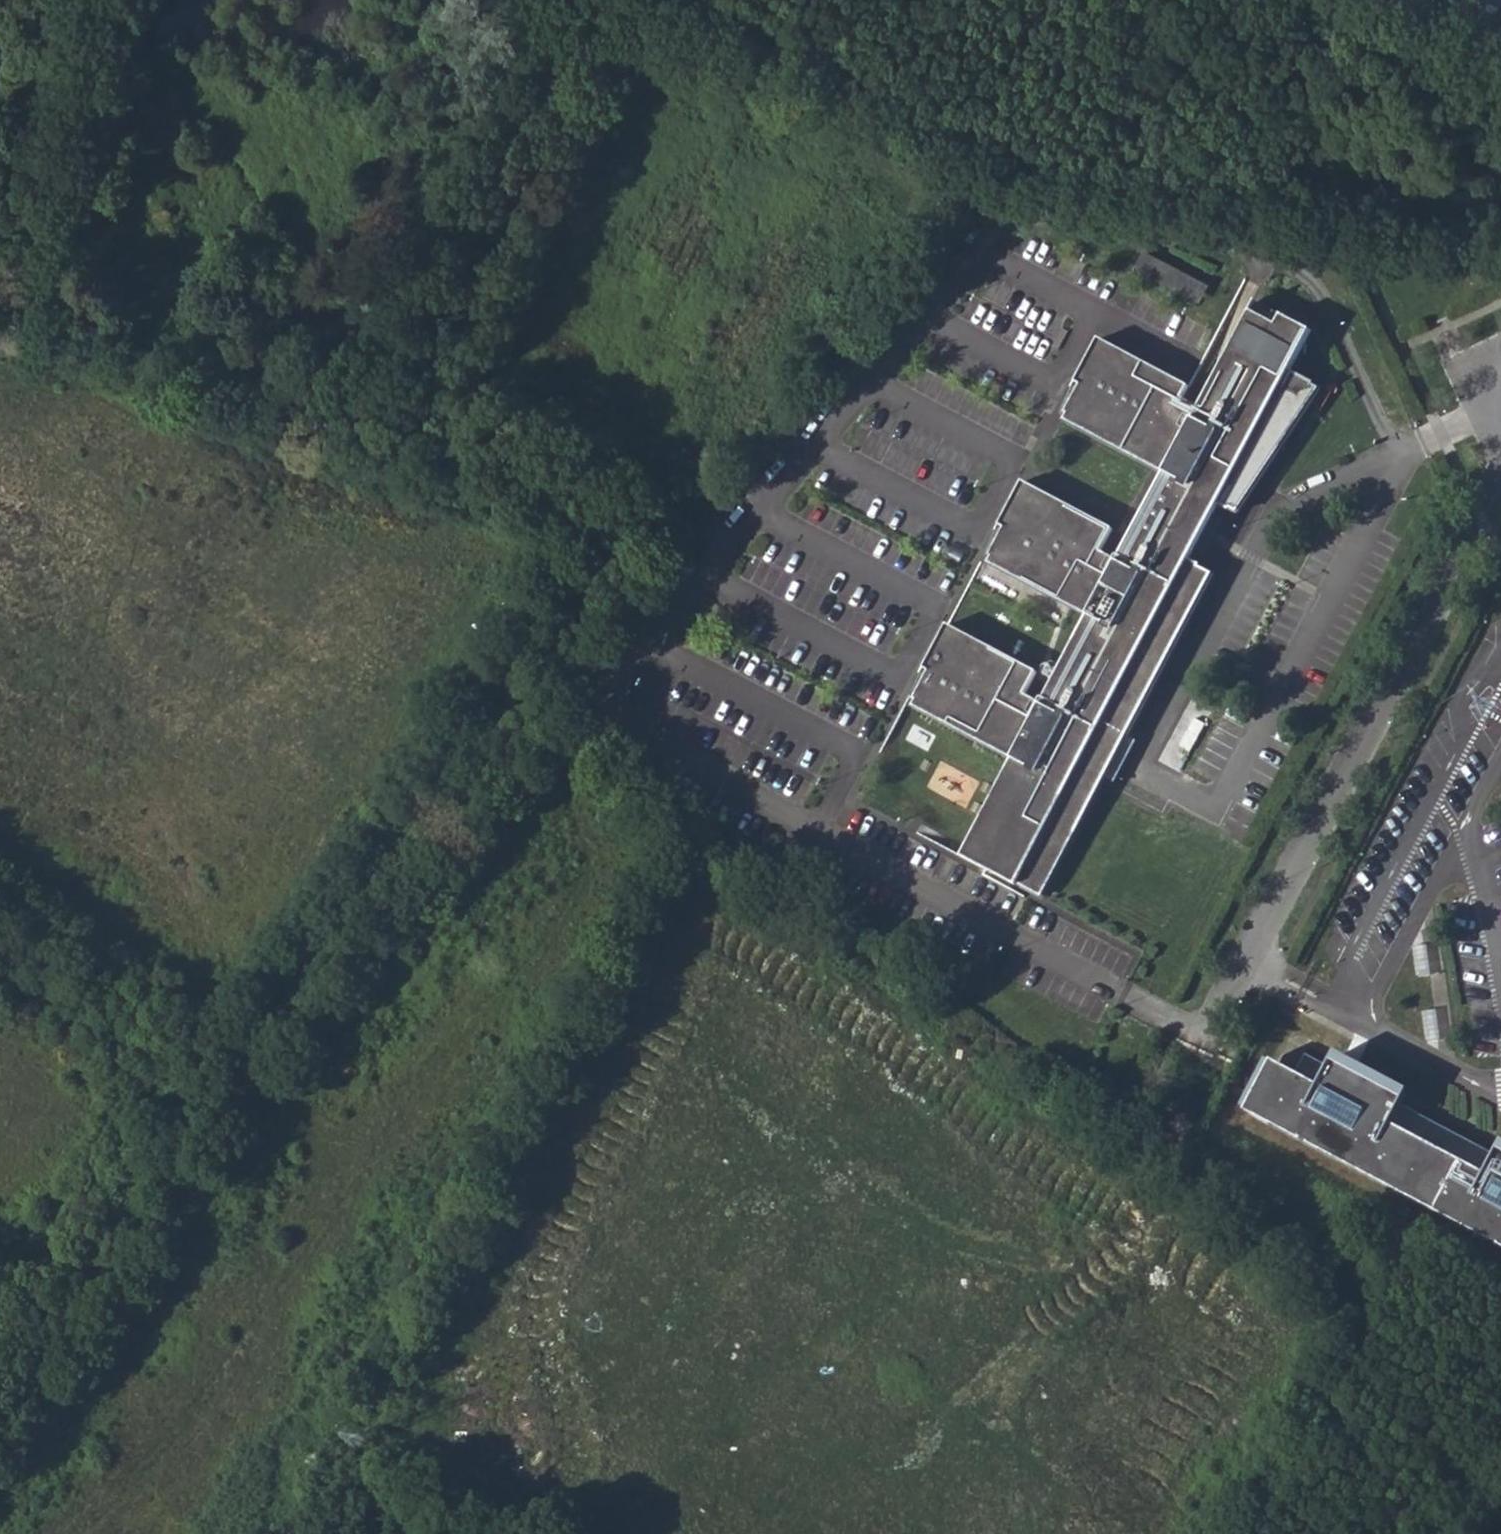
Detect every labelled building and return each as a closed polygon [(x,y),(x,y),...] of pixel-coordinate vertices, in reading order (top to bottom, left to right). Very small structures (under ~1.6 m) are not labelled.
[(1135,270),(1201,298),(1210,277),(1144,250),(1135,270)] [(1010,765),(959,863),(1014,892),(1015,890),(1039,903),(1209,578),(1185,565),(1189,556),(1208,521),(1214,510),(1225,516),(1226,514),(1233,518),(1309,389),(1283,375),(1305,333),(1279,319),(1274,329),(1247,315),(1198,408),(1180,399),(1186,387),(1096,340),(1073,384),(1077,387),(1058,422),(1162,476),(1116,563),(1099,554),(1110,532),(1020,485),(997,528),(1001,531),(982,566),(1068,611),(1072,605),(1090,614),(1086,621),(1040,708),(1023,698),(1035,676),(944,629),(920,673),(925,675),(906,710),(992,756),(996,750),(1013,759),(1010,765)] [(1221,528),(1208,521),(1189,556),(1203,563),(1221,528)] [(1072,605),(1068,611),(1086,621),(1090,614),(1072,605)] [(1013,759),(996,750),(992,756),(1010,765),(1013,759)] [(1268,1122),(1500,1245),(1500,1156),(1495,1153),(1401,1104),(1328,1065),(1305,1053),(1295,1072),(1268,1122)] [(1406,1095),(1333,1056),(1328,1065),(1401,1104),(1406,1095)] [(1295,1072),(1271,1059),(1244,1110),(1268,1122),(1295,1072)]
